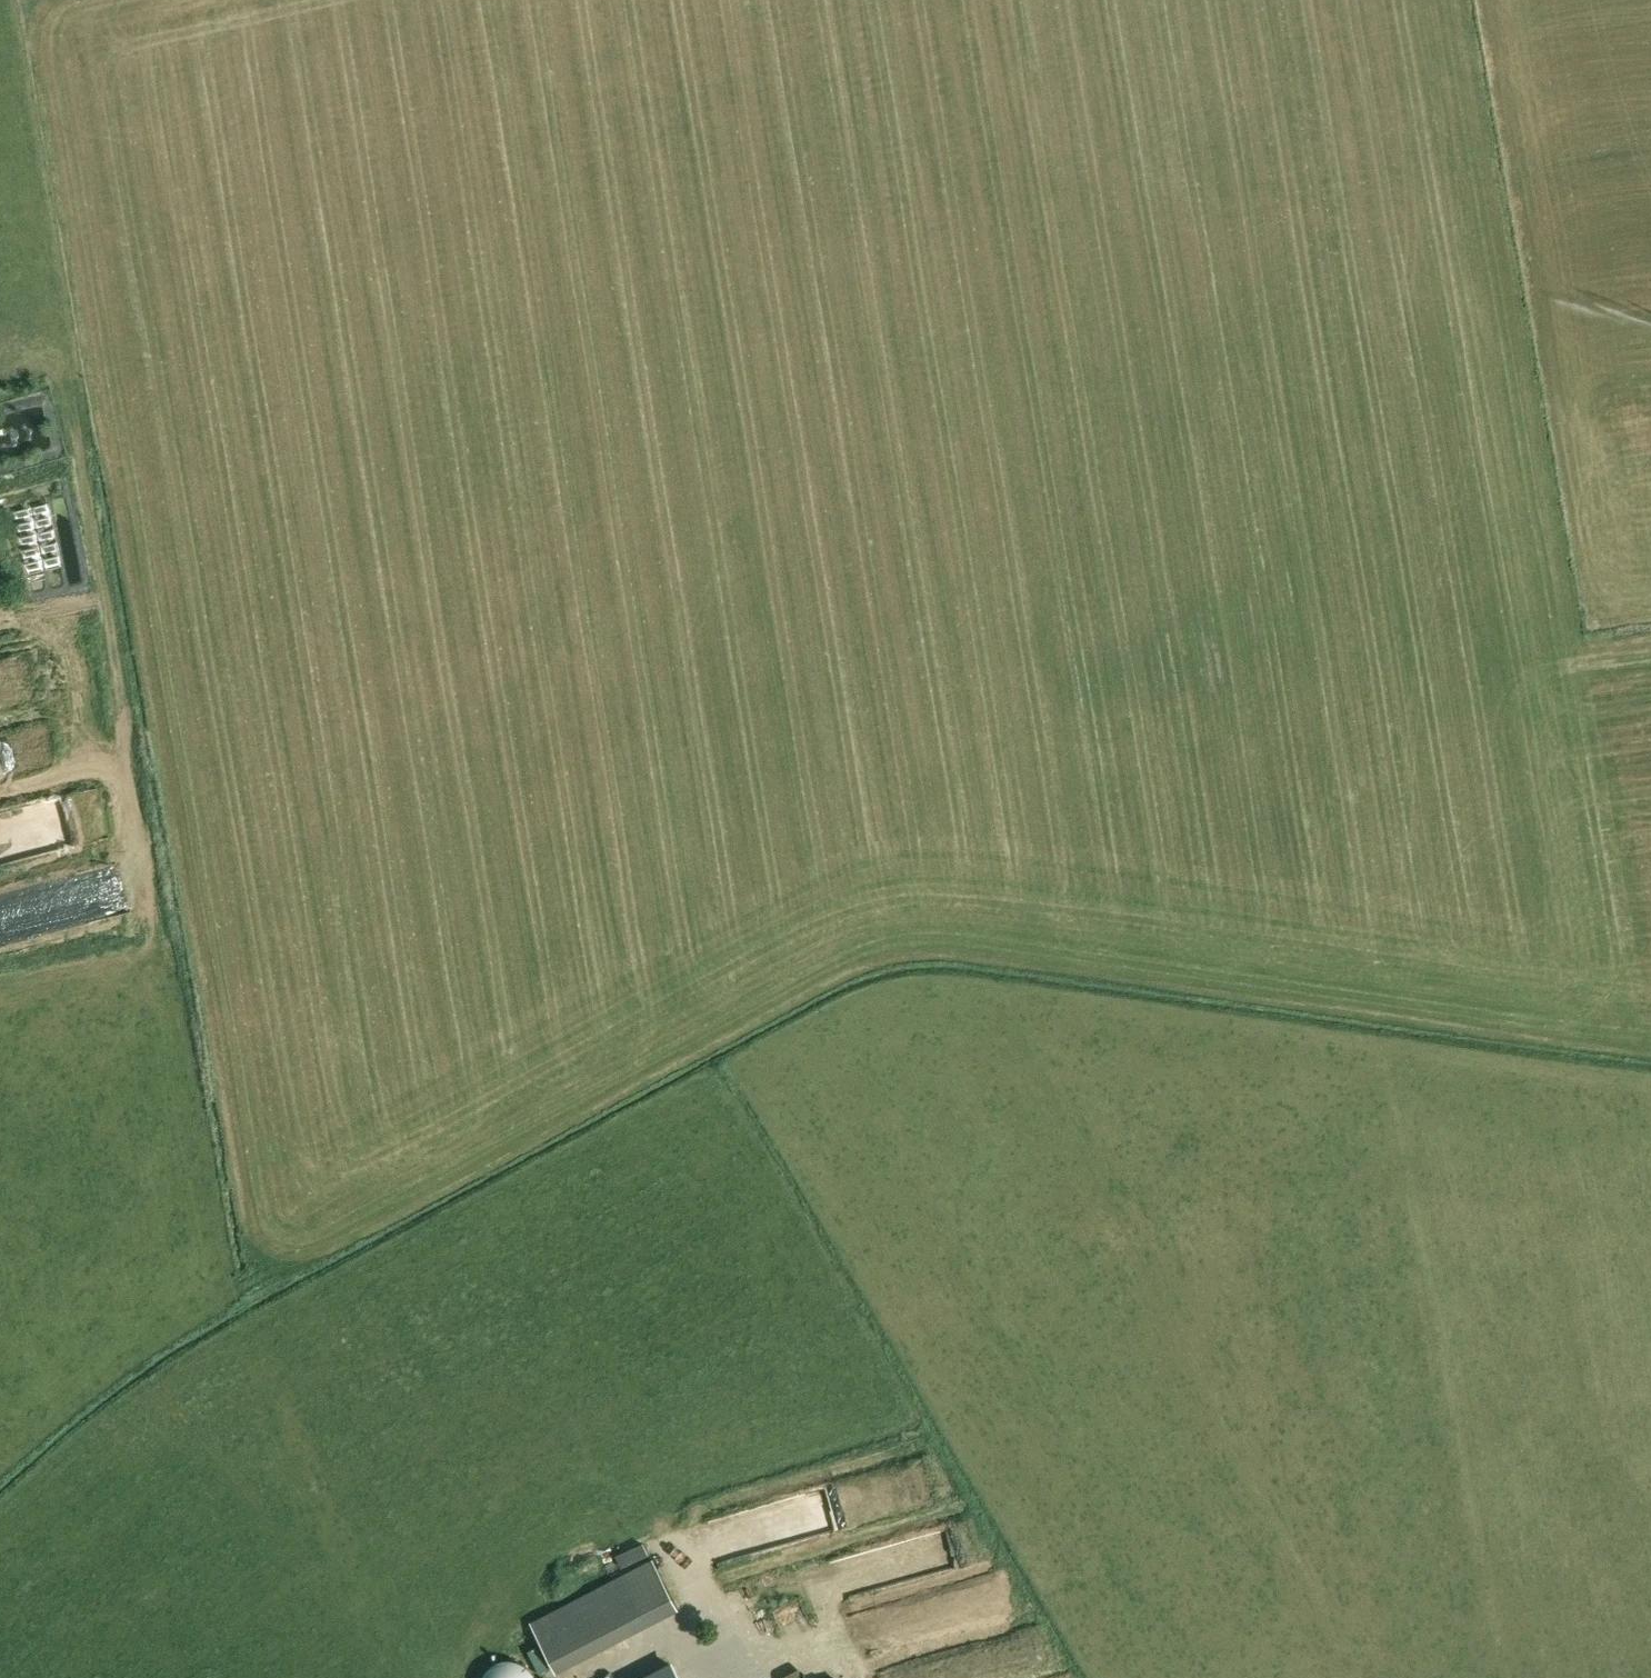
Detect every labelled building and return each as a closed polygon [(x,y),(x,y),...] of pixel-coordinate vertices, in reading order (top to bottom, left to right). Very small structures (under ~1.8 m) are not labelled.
[(682,1582),(693,1578),(687,1560),(676,1564),(682,1582)] [(675,1610),(651,1562),(530,1625),(554,1672),(675,1610)]
